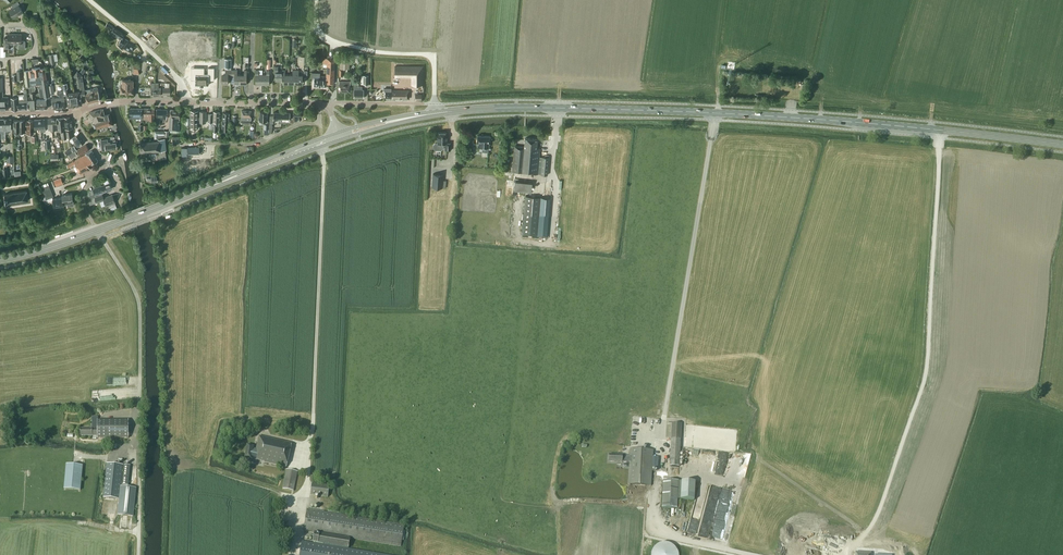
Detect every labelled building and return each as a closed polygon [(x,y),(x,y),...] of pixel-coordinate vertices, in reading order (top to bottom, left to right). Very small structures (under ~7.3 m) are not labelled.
[(19,14),(23,12),(19,5),(19,4),(18,1),(12,5),(13,8),(9,10),(13,17),(19,14)] [(134,47),(127,42),(128,40),(122,37),(124,34),(113,27),(110,32),(120,39),(118,42),(120,43),(118,45),(129,52),(130,51),(131,52),(134,47)] [(8,33),(8,37),(4,37),(4,48),(10,48),(10,43),(14,43),(15,33),(8,33)] [(15,33),(14,43),(19,43),(18,48),(25,48),(25,41),(21,41),(21,34),(15,33)] [(339,58),(339,76),(343,76),(343,68),(349,68),(349,63),(353,63),(353,58),(353,54),(340,54),(339,58)] [(334,58),(332,58),(327,58),(326,76),(314,75),(314,77),(314,85),(326,86),(326,83),(334,83),(335,59),(334,58)] [(411,85),(423,85),(423,65),(395,65),(394,77),(411,77),(411,85)] [(32,67),(32,69),(24,70),(25,78),(46,75),(46,74),(45,67),(40,68),(40,66),(32,67)] [(231,75),(232,70),(225,69),(225,74),(222,74),(222,84),(228,84),(228,75),(231,75)] [(205,70),(196,70),(195,77),(191,77),(191,82),(195,82),(195,87),(201,87),(203,87),(208,87),(209,83),(214,83),(214,70),(209,70),(208,78),(204,77),(205,70)] [(234,84),(240,84),(241,74),(237,74),(237,70),(232,70),(231,75),(234,76),(234,84)] [(80,91),(73,92),(75,101),(76,105),(82,104),(81,96),(85,95),(82,75),(77,71),(73,76),(78,80),(80,91)] [(40,98),(36,98),(36,108),(48,108),(48,107),(47,102),(46,98),(50,97),(46,75),(25,78),(26,88),(31,87),(35,87),(35,85),(42,84),(42,87),(39,88),(40,98)] [(8,102),(8,96),(3,97),(2,77),(0,77),(0,109),(8,109),(8,102)] [(133,93),(134,86),(133,86),(133,80),(122,79),(122,85),(120,85),(120,92),(133,93)] [(350,91),(350,81),(339,81),(339,83),(339,91),(350,91)] [(151,86),(151,95),(161,95),(161,87),(158,87),(158,82),(154,82),(151,82),(151,86)] [(68,106),(76,105),(75,101),(73,92),(68,93),(67,88),(68,88),(67,83),(62,84),(64,95),(66,95),(68,106)] [(363,89),(362,89),(362,86),(359,86),(359,85),(354,85),(354,98),(363,98),(363,89)] [(35,87),(31,87),(32,89),(31,89),(32,92),(30,92),(30,96),(28,97),(28,102),(29,102),(30,108),(36,108),(36,98),(35,87)] [(93,95),(94,101),(100,100),(98,87),(94,88),(90,89),(91,95),(93,95)] [(409,90),(391,90),(391,88),(383,88),(383,89),(385,91),(385,98),(392,98),(392,99),(395,99),(395,98),(409,98),(409,90)] [(87,103),(94,101),(93,95),(91,95),(90,89),(85,90),(87,103)] [(65,101),(64,97),(63,90),(57,90),(57,94),(59,94),(59,97),(51,98),(51,102),(53,102),(53,108),(66,108),(65,101)] [(18,100),(18,109),(28,108),(27,92),(24,93),(24,99),(18,100)] [(114,125),(112,117),(110,113),(105,114),(103,108),(89,112),(92,118),(93,118),(95,123),(93,124),(94,128),(96,127),(96,128),(105,125),(106,128),(114,125)] [(143,118),(143,108),(130,108),(129,118),(143,118)] [(143,119),(155,119),(154,109),(154,108),(144,108),(143,119)] [(167,114),(167,110),(167,109),(156,108),(156,114),(156,118),(156,124),(160,124),(160,118),(166,118),(167,114)] [(180,119),(180,118),(180,110),(173,109),(170,109),(169,130),(179,130),(179,124),(178,124),(178,121),(179,121),(179,120),(180,119)] [(251,119),(252,110),(242,110),(241,116),(242,116),(241,123),(250,123),(250,119),(251,119)] [(268,120),(267,120),(267,111),(260,111),(260,116),(259,116),(259,119),(259,120),(264,121),(264,124),(264,129),(268,129),(268,123),(268,120)] [(273,112),(273,115),(270,115),(269,132),(272,132),(272,123),(273,123),(273,119),(279,119),(279,122),(281,122),(282,112),(273,112)] [(282,112),(281,122),(285,122),(285,119),(290,119),(290,112),(282,112)] [(70,116),(64,117),(65,128),(71,128),(73,128),(72,120),(70,121),(70,116)] [(48,129),(58,129),(57,117),(48,118),(48,129)] [(65,128),(64,117),(57,117),(58,129),(58,131),(61,130),(62,139),(67,138),(67,137),(66,130),(65,128)] [(41,131),(45,131),(44,118),(34,119),(35,128),(41,128),(41,131)] [(144,141),(139,141),(141,151),(142,157),(143,157),(143,160),(166,158),(165,149),(166,149),(165,138),(164,130),(154,130),(155,138),(158,138),(158,139),(146,141),(146,138),(144,139),(144,141)] [(438,132),(437,142),(437,143),(436,143),(435,143),(434,144),(433,146),(433,147),(434,148),(435,149),(436,150),(437,150),(441,150),(443,148),(444,143),(445,143),(445,150),(451,150),(451,142),(446,142),(447,132),(438,132)] [(72,137),(76,143),(74,144),(77,147),(78,146),(85,142),(79,133),(72,137)] [(490,143),(491,136),(477,135),(477,142),(478,142),(478,146),(482,147),(482,151),(488,152),(488,147),(489,147),(489,143),(490,143)] [(538,174),(538,173),(540,173),(540,174),(548,175),(549,157),(542,157),(542,159),(539,159),(540,148),(536,148),(537,139),(525,138),(524,146),(514,145),(512,171),(538,174)] [(116,143),(111,143),(110,141),(108,142),(108,139),(100,140),(102,150),(116,148),(116,143)] [(73,152),(68,155),(70,158),(77,154),(76,153),(79,152),(80,155),(89,149),(86,144),(77,150),(73,152)] [(86,154),(70,163),(67,165),(68,167),(75,164),(81,174),(90,169),(88,166),(97,161),(92,150),(86,154)] [(444,174),(433,173),(432,187),(446,188),(446,180),(443,180),(444,174)] [(61,177),(53,180),(56,186),(63,183),(61,177)] [(514,191),(531,193),(532,182),(515,181),(514,191)] [(110,182),(88,190),(89,192),(88,193),(88,199),(95,196),(99,195),(98,193),(103,191),(103,192),(112,188),(110,182)] [(49,184),(42,187),(46,199),(53,196),(49,184)] [(4,193),(6,203),(28,200),(27,190),(4,193)] [(68,206),(74,205),(72,193),(62,194),(62,196),(63,204),(67,204),(68,206)] [(102,194),(95,197),(91,198),(94,204),(97,202),(97,203),(104,200),(106,205),(115,202),(112,194),(103,197),(102,194)] [(549,196),(527,194),(523,236),(545,237),(549,196)] [(63,204),(62,196),(53,198),(54,206),(63,204)] [(80,436),(97,436),(97,437),(129,437),(129,418),(97,418),(97,415),(91,416),(91,427),(91,429),(80,429),(80,436)] [(681,423),(672,423),(670,466),(679,467),(681,423)] [(247,445),(245,458),(249,459),(248,463),(255,465),(256,460),(264,462),(286,468),(292,443),(259,436),(256,449),(254,448),(254,446),(247,445)] [(628,484),(651,486),(652,468),(653,457),(653,450),(630,449),(630,456),(623,455),(610,454),(609,461),(622,462),(629,462),(628,484)] [(131,465),(107,463),(103,498),(120,499),(121,485),(127,485),(128,486),(131,465)] [(83,465),(66,464),(64,489),(81,491),(83,465)] [(282,489),(294,491),(298,471),(287,469),(282,489)] [(678,481),(663,480),(661,508),(677,508),(678,481)] [(695,482),(681,481),(680,499),(694,500),(695,482)] [(118,516),(133,517),(136,488),(126,487),(127,485),(121,485),(120,499),(118,516)] [(311,485),(310,495),(328,497),(329,487),(311,485)] [(314,533),(313,543),(302,541),(300,554),(374,554),(375,553),(348,549),(350,538),(400,547),(404,525),(307,509),(304,531),(314,533)] [(679,553),(678,549),(675,546),(672,544),(668,543),(664,542),(661,543),(657,545),(655,548),(653,551),(652,554),(679,554),(679,553)]
